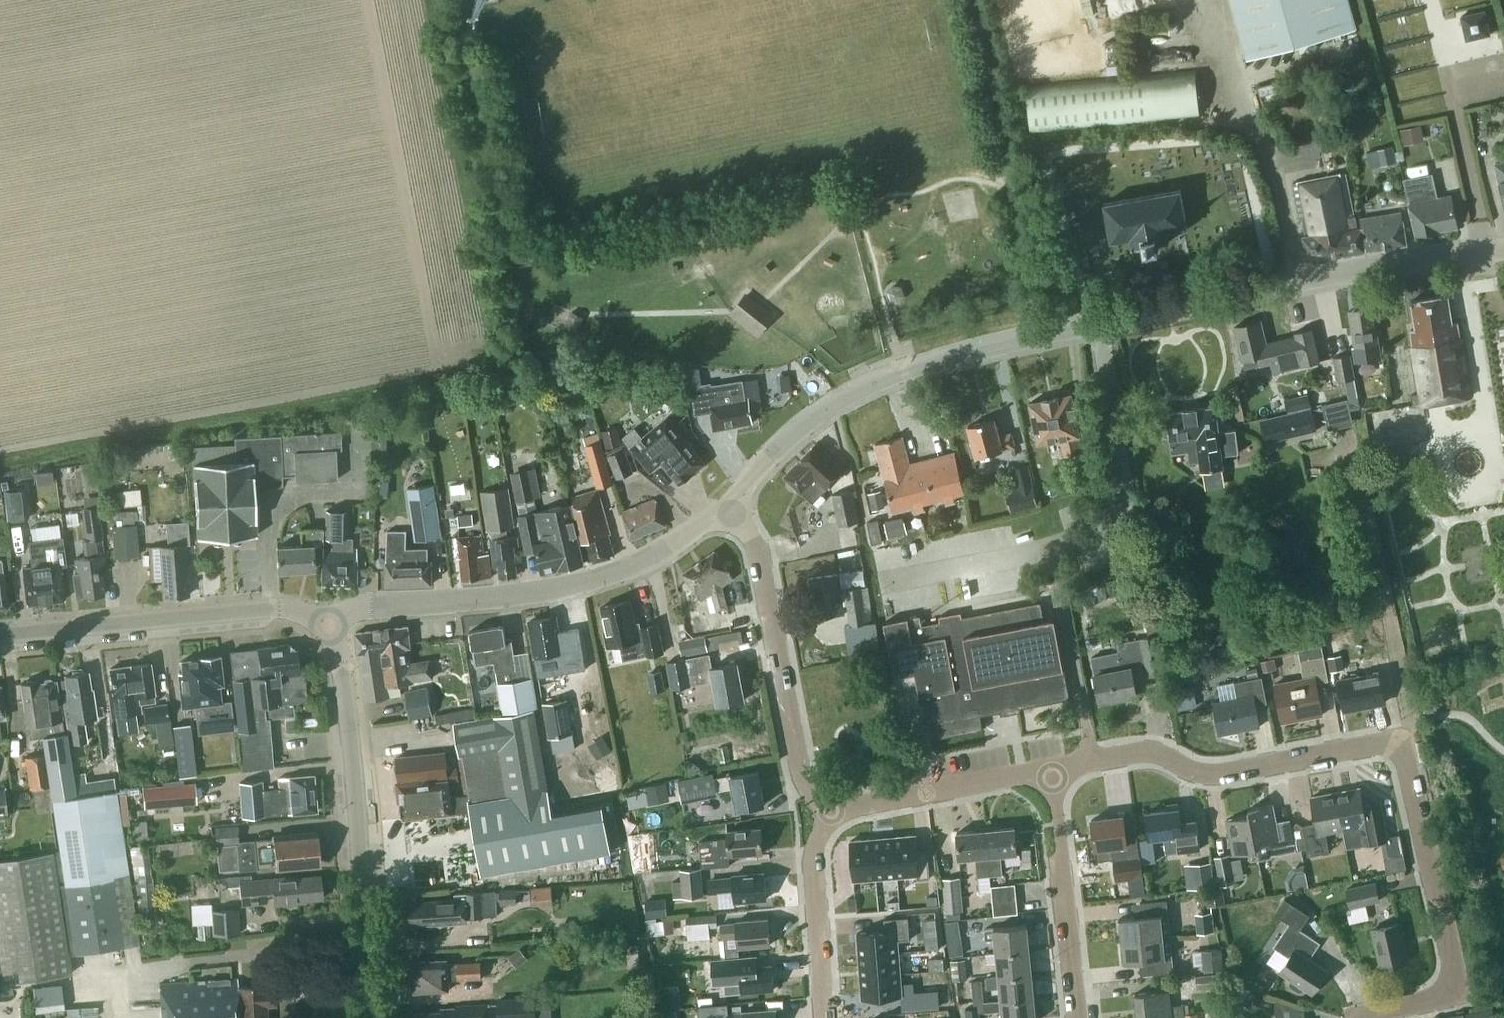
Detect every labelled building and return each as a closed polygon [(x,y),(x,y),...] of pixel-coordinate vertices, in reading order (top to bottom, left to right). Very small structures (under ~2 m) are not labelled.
[(1357,28),(1349,0),(1230,0),(1246,58),(1357,28)] [(1492,34),(1486,9),(1461,14),(1467,40),(1492,34)] [(1199,116),(1195,70),(1024,87),(1029,133),(1199,116)] [(1400,125),(1402,141),(1422,139),(1420,123),(1400,125)] [(1397,162),(1394,145),(1377,149),(1381,166),(1397,162)] [(1496,163),(1503,201),(1503,161),(1496,163)] [(1416,235),(1457,227),(1452,194),(1438,197),(1433,173),(1404,178),(1409,203),(1409,205),(1416,235)] [(1361,250),(1355,215),(1350,216),(1343,174),(1322,178),(1334,255),(1361,250)] [(1308,259),(1334,255),(1322,178),(1295,182),(1301,218),(1305,217),(1308,235),(1304,235),(1308,259)] [(1168,229),(1187,226),(1181,189),(1104,202),(1111,240),(1131,236),(1133,245),(1143,244),(1144,250),(1160,248),(1159,240),(1170,238),(1168,229)] [(1356,215),(1355,215),(1361,250),(1407,243),(1403,220),(1401,211),(1360,218),(1361,226),(1358,226),(1356,215)] [(776,315),(747,292),(730,312),(759,336),(776,315)] [(1417,299),(1411,300),(1416,329),(1411,330),(1414,345),(1412,345),(1419,392),(1410,394),(1412,405),(1422,403),(1423,404),(1471,396),(1462,338),(1460,338),(1457,321),(1452,322),(1447,294),(1417,299)] [(1381,357),(1378,334),(1376,334),(1372,307),(1368,308),(1365,305),(1360,306),(1358,309),(1350,310),(1355,347),(1364,345),(1366,359),(1381,357)] [(584,316),(572,311),(564,329),(576,335),(584,316)] [(1273,372),(1320,361),(1313,328),(1294,332),(1295,336),(1266,343),(1261,320),(1234,326),(1244,367),(1271,361),(1273,372)] [(1361,406),(1351,352),(1334,356),(1338,381),(1347,379),(1352,408),(1361,406)] [(697,388),(700,407),(710,405),(713,430),(753,422),(750,396),(740,397),(739,391),(719,394),(717,384),(697,388)] [(1064,455),(1082,451),(1078,435),(1081,434),(1072,393),(1030,402),(1039,442),(1060,438),(1064,455)] [(1284,399),(1287,411),(1312,405),(1309,393),(1284,399)] [(1218,430),(1215,405),(1166,411),(1170,438),(1172,452),(1189,450),(1190,461),(1201,460),(1205,489),(1225,486),(1221,455),(1239,452),(1237,428),(1218,430)] [(1312,405),(1287,411),(1260,417),(1264,433),(1295,426),(1298,441),(1319,436),(1312,405)] [(683,480),(686,480),(690,477),(690,475),(705,462),(667,416),(643,436),(635,427),(625,436),(652,469),(662,461),(680,483),(683,480)] [(977,457),(1015,448),(1012,433),(999,436),(995,418),(969,425),(977,457)] [(622,443),(617,426),(604,430),(609,447),(622,443)] [(195,463),(193,463),(197,538),(214,537),(214,543),(240,542),(240,536),(257,535),(255,491),(281,484),(281,476),(296,476),(296,482),(325,480),(337,480),(335,450),(342,450),(341,432),(323,433),(235,437),(236,444),(195,446),(195,463)] [(613,483),(599,432),(584,436),(598,487),(613,483)] [(882,471),(910,464),(903,436),(875,443),(882,471)] [(826,488),(843,468),(816,442),(814,445),(784,476),(802,493),(803,492),(813,501),(825,488),(826,488)] [(634,471),(625,448),(608,454),(617,478),(634,471)] [(956,502),(954,495),(965,492),(955,452),(924,460),(934,500),(945,497),(947,504),(956,502)] [(924,460),(910,464),(882,471),(892,510),(915,505),(917,512),(926,510),(924,502),(934,500),(924,460)] [(521,514),(518,515),(526,552),(537,549),(542,572),(584,562),(571,503),(538,510),(535,496),(542,495),(536,467),(511,472),(521,514)] [(434,483),(408,487),(416,540),(441,537),(434,483)] [(1020,500),(1008,502),(1010,510),(1037,504),(1033,484),(1017,488),(1020,500)] [(515,526),(510,486),(482,490),(488,530),(515,526)] [(29,517),(26,487),(4,490),(7,520),(29,517)] [(116,504),(141,502),(140,487),(115,489),(116,504)] [(590,561),(615,554),(609,533),(610,532),(598,488),(572,495),(583,540),(585,539),(590,561)] [(860,520),(853,489),(833,494),(839,525),(860,520)] [(637,507),(632,509),(631,507),(621,511),(629,539),(666,524),(655,497),(636,505),(637,507)] [(75,559),(76,574),(74,574),(76,597),(104,594),(102,565),(105,565),(99,506),(82,507),(85,538),(83,539),(85,558),(75,559)] [(323,547),(321,583),(356,584),(356,557),(356,548),(352,548),(352,537),(345,537),(345,527),(345,512),(325,513),(326,540),(327,540),(331,540),(331,546),(323,546),(323,547)] [(473,513),(458,515),(460,526),(474,524),(473,513)] [(885,540),(880,518),(869,521),(873,543),(885,540)] [(31,524),(32,536),(59,534),(59,523),(31,524)] [(135,523),(113,525),(115,546),(116,558),(138,556),(135,523)] [(312,546),(324,545),(323,527),(300,528),(301,545),(275,546),(276,570),(313,568),(312,546)] [(388,529),(388,537),(387,561),(386,561),(386,584),(432,584),(432,561),(428,561),(428,548),(405,548),(405,529),(388,529)] [(463,580),(491,577),(489,553),(484,554),(482,534),(454,537),(456,558),(460,557),(463,580)] [(31,567),(23,568),(28,603),(63,599),(59,567),(67,566),(63,536),(28,540),(31,567)] [(514,546),(520,546),(519,536),(491,538),(493,565),(499,565),(500,575),(517,574),(514,546)] [(185,544),(184,544),(149,546),(151,576),(162,575),(163,597),(189,595),(185,544)] [(714,550),(683,572),(697,592),(703,600),(713,591),(717,609),(727,607),(721,585),(734,577),(714,550)] [(818,618),(845,613),(839,573),(811,577),(818,618)] [(865,609),(862,586),(846,588),(851,625),(871,622),(869,609),(865,609)] [(637,629),(631,600),(602,606),(607,631),(605,631),(608,646),(620,643),(623,660),(664,651),(658,623),(641,627),(641,628),(637,629)] [(703,621),(696,601),(685,605),(693,628),(706,631),(711,628),(708,619),(703,621)] [(886,621),(884,621),(890,653),(894,677),(915,673),(919,696),(921,695),(930,739),(984,728),(982,715),(1004,710),(1003,706),(1017,703),(1018,708),(1070,697),(1065,667),(1064,667),(1055,617),(1044,619),(1041,601),(922,624),(921,614),(886,621)] [(535,656),(562,652),(557,616),(529,620),(535,656)] [(687,618),(673,619),(675,636),(688,634),(687,618)] [(502,712),(539,707),(534,676),(518,679),(513,647),(512,637),(506,638),(504,625),(470,630),(473,648),(475,664),(495,661),(496,671),(502,712)] [(408,647),(411,646),(408,626),(356,632),(357,653),(364,652),(363,669),(367,700),(389,696),(387,685),(414,682),(414,679),(432,677),(430,660),(410,662),(408,647)] [(1117,642),(1122,668),(1095,673),(1101,701),(1137,694),(1133,673),(1147,670),(1148,675),(1165,672),(1157,634),(1117,642)] [(705,635),(680,640),(683,655),(708,650),(705,635)] [(307,700),(304,670),(298,671),(296,648),(290,644),(256,648),(257,650),(230,650),(234,678),(232,678),(243,770),(273,766),(268,718),(294,715),(293,702),(307,700)] [(1299,649),(1301,659),(1304,677),(1275,683),(1282,722),(1323,714),(1317,682),(1329,680),(1322,644),(1299,649)] [(718,704),(745,699),(738,662),(712,667),(710,654),(667,661),(672,688),(714,680),(718,704)] [(198,729),(233,725),(231,701),(221,702),(219,684),(222,683),(219,656),(198,658),(181,660),(183,672),(178,672),(182,705),(195,704),(198,729)] [(1382,681),(1392,679),(1388,658),(1364,662),(1367,674),(1339,680),(1345,710),(1386,702),(1382,681)] [(113,692),(109,692),(112,716),(118,715),(136,713),(141,713),(140,705),(154,703),(149,663),(109,668),(113,692)] [(666,689),(662,671),(648,673),(651,692),(666,689)] [(88,741),(85,718),(96,717),(91,689),(90,690),(88,672),(65,675),(67,693),(63,694),(70,743),(88,741)] [(1256,704),(1267,702),(1263,676),(1235,682),(1238,697),(1214,701),(1219,733),(1260,726),(1256,704)] [(54,811),(75,953),(139,944),(115,776),(74,782),(67,732),(64,732),(60,705),(58,706),(57,697),(59,697),(57,680),(54,680),(51,678),(45,679),(43,682),(38,682),(38,681),(21,684),(27,726),(29,726),(31,738),(42,737),(45,754),(25,757),(30,789),(32,789),(36,813),(54,811)] [(1179,709),(1197,705),(1193,685),(1174,689),(1179,709)] [(549,737),(574,733),(568,698),(543,703),(549,737)] [(430,699),(408,705),(412,718),(434,713),(430,699)] [(173,743),(168,702),(144,706),(146,722),(155,721),(158,745),(173,743)] [(477,716),(475,706),(436,713),(438,723),(477,716)] [(524,710),(454,721),(466,797),(469,797),(481,874),(611,853),(603,804),(553,813),(549,788),(536,708),(524,710)] [(296,730),(294,715),(285,716),(287,731),(296,730)] [(188,722),(173,724),(179,775),(195,773),(188,722)] [(447,776),(445,751),(397,756),(399,781),(403,818),(437,814),(437,811),(451,809),(448,778),(446,779),(446,776),(447,776)] [(460,781),(458,767),(449,768),(450,781),(460,781)] [(737,809),(765,804),(759,771),(732,776),(732,773),(715,777),(718,790),(733,787),(737,809)] [(318,811),(315,774),(277,777),(278,788),(262,789),(262,780),(239,782),(242,817),(318,811)] [(144,807),(176,804),(174,783),(143,786),(144,807)] [(4,786),(0,787),(0,814),(8,813),(4,786)] [(1382,840),(1385,857),(1401,854),(1397,834),(1388,836),(1381,799),(1364,803),(1361,787),(1337,791),(1344,829),(1347,847),(1382,840)] [(1326,832),(1344,829),(1337,791),(1312,796),(1317,823),(1303,826),(1309,855),(1330,851),(1326,832)] [(1250,808),(1258,849),(1260,859),(1270,857),(1274,854),(1297,850),(1293,827),(1278,829),(1273,803),(1250,808)] [(1179,808),(1146,812),(1149,838),(1164,836),(1166,853),(1200,849),(1197,819),(1180,821),(1179,808)] [(1228,818),(1234,854),(1258,849),(1250,808),(1249,808),(1251,814),(1228,818)] [(1136,820),(1125,821),(1124,814),(1091,819),(1095,848),(1125,844),(1126,856),(1114,857),(1115,870),(1116,870),(1117,880),(1143,877),(1136,820)] [(219,871),(237,870),(275,867),(318,864),(316,830),(289,832),(289,836),(272,837),(247,839),(247,842),(237,843),(235,826),(215,828),(219,871)] [(984,829),(989,875),(1003,873),(1002,854),(1017,853),(1015,826),(984,829)] [(728,839),(700,841),(702,867),(729,865),(728,855),(763,853),(761,827),(727,830),(728,839)] [(989,875),(984,829),(957,831),(959,858),(976,857),(978,876),(989,875)] [(898,878),(920,876),(917,836),(895,838),(898,878)] [(876,879),(898,878),(895,838),(873,839),(876,879)] [(854,881),(876,879),(873,839),(851,841),(854,881)] [(155,910),(152,876),(147,844),(132,847),(137,912),(155,910)] [(53,850),(0,858),(0,994),(13,992),(11,981),(72,972),(71,964),(53,850)] [(1236,882),(1229,852),(1215,855),(1219,874),(1214,875),(1216,883),(1220,882),(1221,885),(1236,882)] [(1215,885),(1212,861),(1184,864),(1187,888),(1215,885)] [(704,895),(702,867),(681,869),(682,880),(673,880),(674,898),(704,895)] [(733,891),(734,901),(767,898),(764,872),(732,875),(732,877),(707,879),(709,893),(733,891)] [(240,885),(241,895),(273,892),(274,905),(300,902),(299,900),(322,898),(321,892),(323,889),(323,884),(320,882),(319,875),(297,877),(297,876),(252,880),(252,874),(228,877),(229,886),(240,885)] [(978,883),(990,882),(989,875),(978,876),(978,883)] [(964,911),(961,877),(944,878),(946,912),(964,911)] [(1380,902),(1376,881),(1345,887),(1349,908),(1380,902)] [(1019,913),(1016,883),(992,885),(995,915),(1019,913)] [(1146,893),(1145,884),(1132,885),(1133,895),(1146,893)] [(532,885),(532,902),(551,902),(551,885),(532,885)] [(1225,902),(1223,887),(1206,890),(1208,905),(1225,902)] [(518,903),(517,888),(501,889),(501,904),(518,903)] [(437,924),(458,923),(466,922),(466,917),(485,916),(485,915),(496,915),(495,891),(454,893),(454,899),(426,900),(426,902),(411,903),(412,923),(433,921),(437,924)] [(1310,913),(1285,897),(1276,912),(1301,928),(1310,913)] [(668,915),(666,898),(645,899),(646,916),(668,915)] [(1170,934),(1168,914),(1167,900),(1133,903),(1135,917),(1119,918),(1121,940),(1170,934)] [(240,933),(239,907),(211,909),(213,934),(240,933)] [(1215,932),(1215,927),(1213,911),(1195,913),(1197,933),(1215,932)] [(718,927),(717,913),(687,915),(689,939),(711,937),(710,927),(718,927)] [(665,920),(665,919),(647,921),(649,935),(675,931),(674,918),(665,920)] [(738,946),(771,944),(769,918),(736,921),(736,922),(721,923),(722,938),(737,937),(738,946)] [(1314,993),(1328,970),(1304,954),(1315,938),(1291,922),(1274,946),(1290,957),(1281,971),(1291,978),(1289,981),(1290,986),(1299,991),(1303,990),(1306,987),(1314,993)] [(1382,967),(1409,960),(1400,923),(1373,929),(1382,967)] [(997,952),(1029,949),(1027,924),(985,928),(986,939),(995,938),(997,952)] [(859,951),(899,948),(897,926),(858,929),(859,951)] [(1170,934),(1121,940),(1123,962),(1148,959),(1149,974),(1174,971),(1170,934)] [(962,954),(961,941),(949,942),(950,955),(962,954)] [(641,965),(639,943),(627,944),(628,948),(617,949),(618,967),(641,965)] [(529,958),(520,947),(509,957),(517,968),(529,958)] [(861,972),(901,969),(899,948),(859,951),(861,972)] [(1224,968),(1222,948),(1202,950),(1203,970),(1224,968)] [(999,976),(1032,973),(1029,949),(997,952),(986,953),(987,962),(997,961),(999,976)] [(726,991),(774,988),(773,964),(742,966),(741,956),(713,958),(714,974),(724,974),(726,991)] [(968,979),(966,958),(951,960),(953,980),(968,979)] [(413,992),(449,990),(448,979),(458,978),(458,979),(481,978),(480,962),(447,963),(447,959),(411,961),(413,992)] [(862,994),(902,991),(901,969),(861,972),(862,994)] [(1001,1000),(1034,996),(1032,973),(999,976),(986,977),(987,988),(1000,987),(1001,999),(1001,1000)] [(237,987),(237,978),(204,980),(204,983),(197,983),(197,981),(159,983),(161,1011),(266,1005),(275,1004),(274,984),(237,987)] [(984,995),(982,979),(972,980),(974,996),(984,995)] [(34,1006),(61,1002),(58,980),(31,984),(34,1006)] [(1265,999),(1252,989),(1251,990),(1245,987),(1237,997),(1256,1012),(1265,999)] [(1188,1004),(1172,1006),(1170,989),(1135,992),(1138,1017),(1184,1013),(1189,1012),(1188,1004)] [(984,1001),(984,995),(974,996),(975,1012),(1002,1010),(1003,1017),(1036,1017),(1034,996),(1001,1000),(1001,999),(984,1001)] [(699,1005),(700,1017),(777,1017),(776,1009),(728,1012),(727,1003),(699,1005)] [(483,1004),(454,1005),(454,1007),(441,1008),(441,1011),(417,1012),(417,1017),(491,1017),(490,1004),(483,1004)] [(266,1005),(161,1011),(161,1017),(267,1017),(266,1005)]
